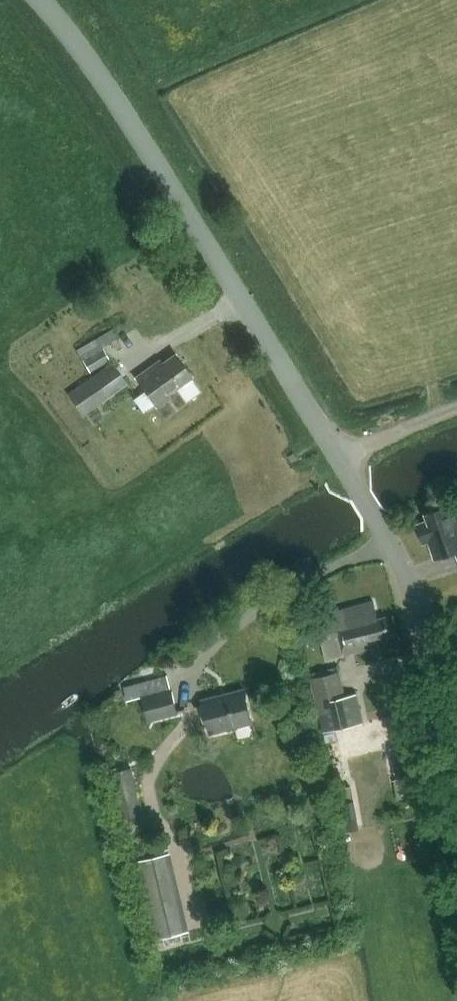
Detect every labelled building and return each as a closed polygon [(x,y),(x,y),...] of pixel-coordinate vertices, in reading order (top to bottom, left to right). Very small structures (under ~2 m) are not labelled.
[(116,339),(111,329),(76,349),(89,372),(110,360),(102,347),(116,339)] [(167,395),(191,377),(174,354),(154,368),(152,365),(135,378),(156,407),(169,398),(167,395)] [(112,362),(67,393),(83,415),(127,384),(112,362)] [(455,511),(449,513),(447,507),(427,513),(429,520),(418,523),(424,542),(430,540),(436,558),(451,553),(451,552),(456,550),(456,517),(455,511)] [(369,640),(390,635),(385,614),(377,616),(372,598),(318,611),(326,641),(339,638),(344,654),(371,647),(369,640)] [(311,678),(323,731),(363,722),(357,692),(345,694),(340,671),(311,678)] [(167,675),(124,686),(127,700),(141,696),(148,721),(178,713),(167,675)] [(210,733),(253,723),(245,688),(202,698),(210,733)] [(132,767),(111,772),(123,819),(143,814),(132,767)] [(171,852),(136,861),(154,939),(190,930),(171,852)]
